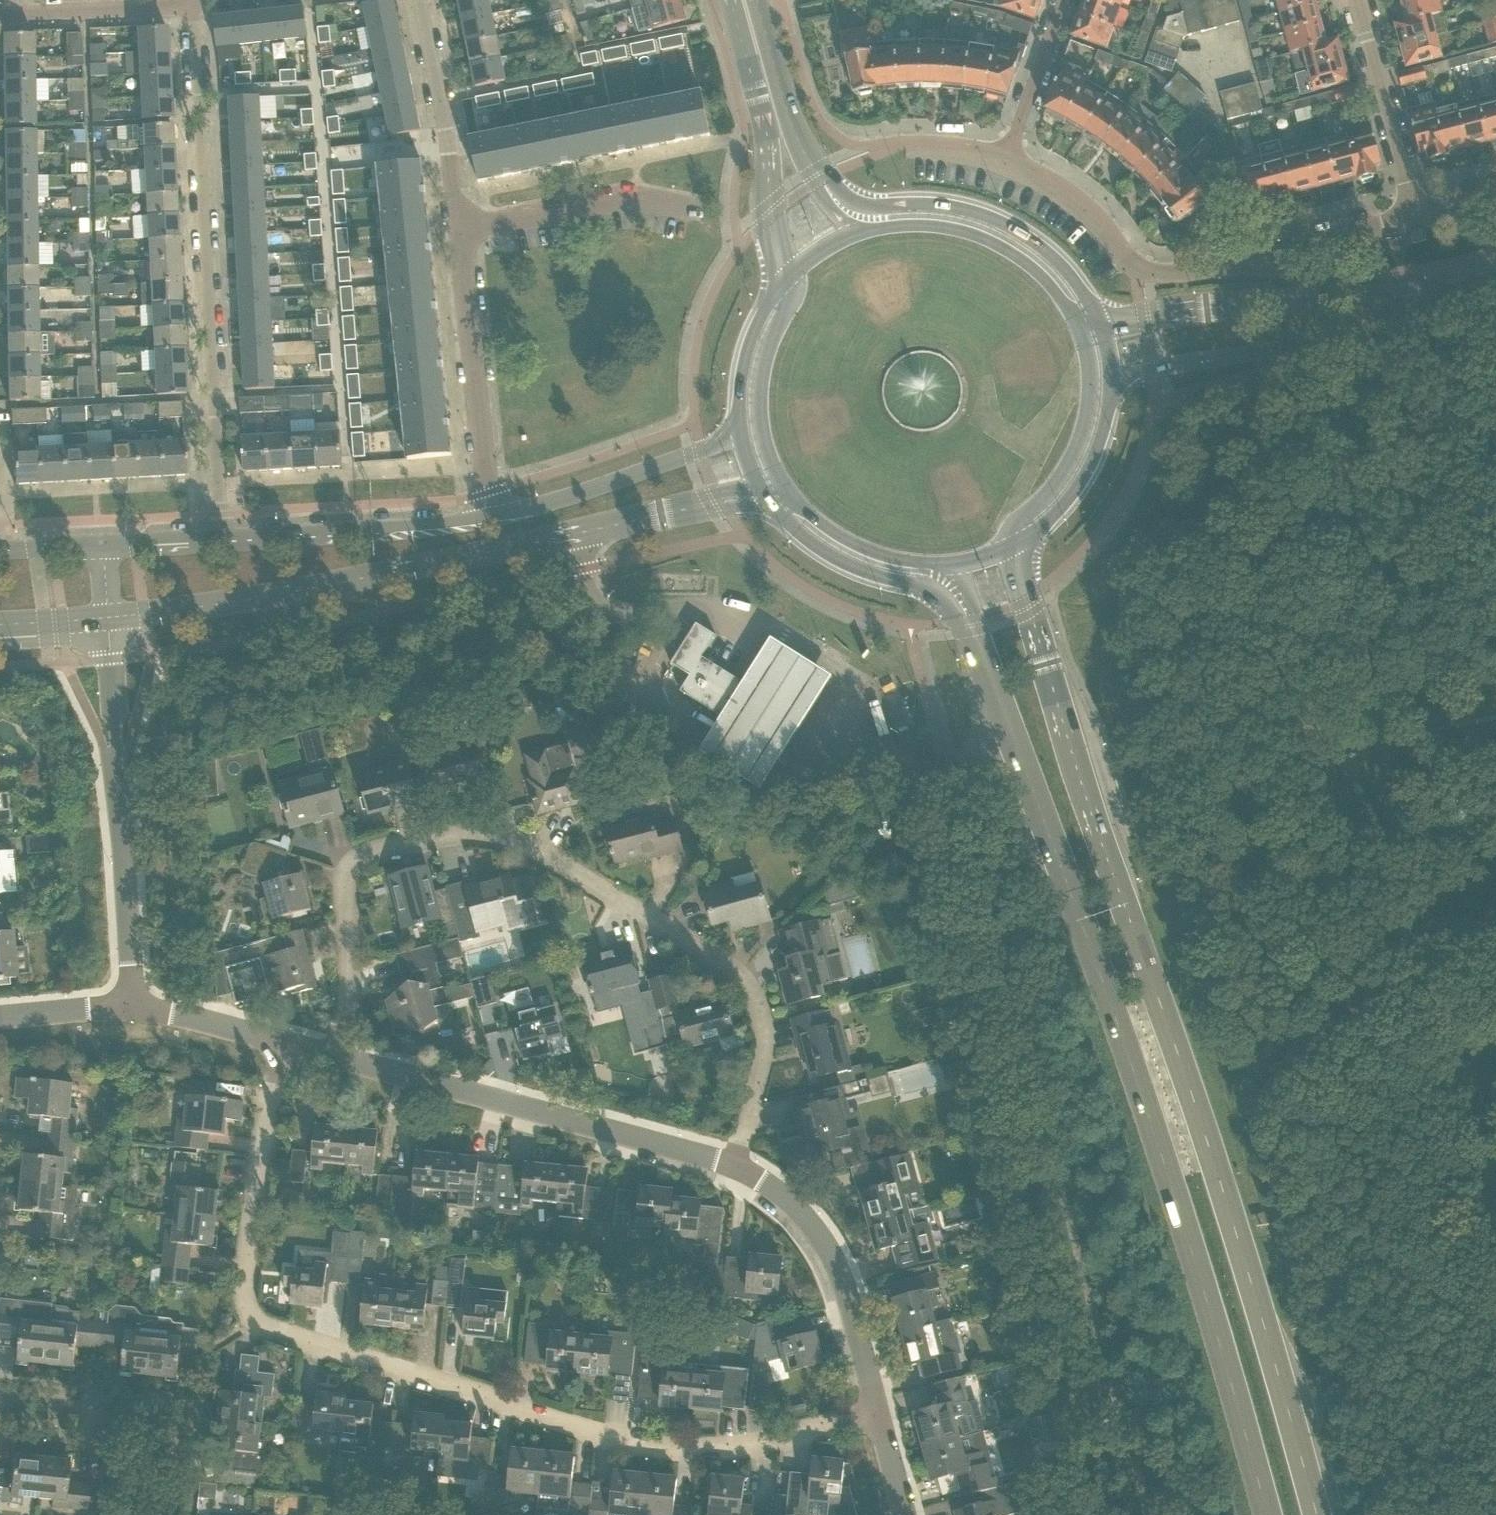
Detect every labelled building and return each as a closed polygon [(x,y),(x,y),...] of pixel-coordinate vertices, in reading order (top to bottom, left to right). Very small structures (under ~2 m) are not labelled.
[(368,27),(397,21),(393,0),(385,0),(364,4),(368,27)] [(462,20),(491,15),(488,0),(458,0),(462,20)] [(577,15),(586,12),(585,6),(585,5),(588,5),(594,3),(594,0),(573,0),(577,15)] [(633,9),(649,5),(667,0),(630,0),(633,9)] [(633,9),(639,32),(655,29),(686,21),(682,9),(685,8),(683,0),(667,0),(649,5),(633,9)] [(994,6),(1001,8),(1035,20),(1042,0),(996,0),(994,6)] [(1079,16),(1114,28),(1122,7),(1102,0),(1085,0),(1079,16)] [(1146,16),(1155,20),(1162,0),(1152,0),(1146,16)] [(1172,17),(1182,14),(1189,35),(1203,31),(1194,0),(1196,0),(1168,0),(1172,17)] [(1203,31),(1215,28),(1207,0),(1196,0),(1194,0),(1203,31)] [(1215,28),(1227,25),(1220,0),(1207,0),(1215,28)] [(1239,21),(1233,0),(1220,0),(1227,25),(1239,21)] [(1278,11),(1314,1),(1314,0),(1276,0),(1278,11)] [(1401,22),(1401,23),(1430,15),(1430,16),(1442,12),(1439,0),(1406,0),(1401,1),(1402,6),(1397,8),(1401,22)] [(1492,19),(1495,18),(1495,0),(1487,0),(1492,19)] [(558,1),(544,4),(546,13),(560,10),(558,1)] [(1278,11),(1284,32),(1320,22),(1314,1),(1278,11)] [(952,2),(950,11),(973,16),(975,6),(952,2)] [(1248,4),(1240,7),(1243,20),(1248,19),(1252,18),(1248,4)] [(975,6),(973,16),(987,19),(989,9),(975,6)] [(304,8),(281,10),(284,39),(307,36),(304,8)] [(989,9),(987,19),(1001,22),(1004,23),(1006,14),(997,11),(989,9)] [(281,10),(259,13),(262,42),(284,39),(281,10)] [(1394,24),(1400,46),(1436,36),(1448,33),(1442,12),(1430,16),(1430,15),(1401,23),(1401,22),(1394,24)] [(259,13),(236,15),(240,44),(262,42),(259,13)] [(1001,22),(1000,25),(1028,35),(1032,24),(1006,14),(1004,23),(1001,22)] [(1162,30),(1183,39),(1189,35),(1182,14),(1172,17),(1166,19),(1162,30)] [(240,44),(236,15),(213,18),(217,47),(240,44)] [(462,20),(467,42),(496,37),(491,15),(462,20)] [(1114,28),(1079,16),(1072,35),(1107,48),(1114,28)] [(1146,16),(1139,37),(1147,41),(1155,20),(1146,16)] [(1492,19),(1482,22),(1488,43),(1495,41),(1495,18),(1492,19)] [(368,27),(373,49),(402,43),(397,21),(368,27)] [(589,22),(579,25),(583,39),(584,42),(594,40),(589,22)] [(1284,32),(1290,53),(1303,50),(1303,49),(1331,42),(1330,41),(1327,27),(1321,28),(1320,22),(1284,32)] [(1253,24),(1245,26),(1246,29),(1249,43),(1258,41),(1253,24)] [(876,88),(877,88),(870,44),(867,25),(854,27),(834,31),(842,58),(845,57),(846,63),(843,64),(846,75),(849,74),(854,92),(857,95),(858,91),(859,91),(860,94),(872,92),(871,89),(873,88),(875,91),(876,88)] [(329,26),(318,28),(318,36),(330,34),(329,26)] [(137,28),(138,51),(167,50),(166,27),(137,28)] [(1152,39),(1180,49),(1183,39),(1156,28),(1152,39)] [(66,33),(66,56),(82,56),(81,33),(66,33)] [(3,34),(4,57),(33,57),(33,34),(3,34)] [(330,34),(318,36),(319,43),(331,42),(330,34)] [(553,38),(556,47),(570,44),(568,35),(553,38)] [(682,35),(674,36),(677,48),(685,47),(682,35)] [(674,36),(667,38),(669,50),(677,48),(674,36)] [(1436,36),(1400,46),(1406,66),(1443,56),(1442,55),(1441,55),(1436,36)] [(467,42),(471,64),(500,58),(496,37),(467,42)] [(1139,37),(1135,48),(1144,51),(1147,41),(1139,37)] [(667,38),(659,40),(661,51),(669,50),(667,38)] [(1148,50),(1176,60),(1180,49),(1152,39),(1148,50)] [(1290,53),(1295,73),(1342,61),(1337,39),(1330,41),(1331,42),(1303,49),(1303,50),(1290,53)] [(911,84),(921,84),(920,40),(912,40),(904,40),(896,41),(898,85),(900,85),(900,88),(912,88),(911,84)] [(934,84),(943,85),(946,41),(931,40),(920,40),(921,84),(922,84),(922,87),(934,88),(934,84)] [(654,41),(646,42),(648,54),(656,52),(654,41)] [(872,44),(870,44),(877,88),(878,88),(878,91),(890,89),(889,86),(898,85),(896,41),(888,41),(880,42),(872,44)] [(956,85),(965,87),(971,43),(954,41),(946,41),(943,85),(944,85),(944,88),(956,89),(956,85)] [(646,42),(638,44),(640,56),(648,54),(646,42)] [(373,49),(377,71),(406,65),(402,43),(373,49)] [(978,89),(987,91),(996,48),(988,46),(979,45),(971,43),(965,87),(967,87),(966,90),(978,92),(978,89)] [(89,45),(89,54),(105,53),(105,44),(89,45)] [(570,44),(556,47),(558,57),(572,53),(570,44)] [(638,44),(630,45),(632,57),(640,56),(638,44)] [(625,46),(617,48),(620,60),(628,58),(625,46)] [(996,48),(987,91),(989,91),(988,94),(999,97),(1000,94),(1007,96),(1015,71),(1017,72),(1025,48),(1019,46),(1017,50),(1011,48),(1010,51),(996,48)] [(617,48),(609,49),(612,61),(620,60),(617,48)] [(1260,48),(1251,51),(1255,63),(1264,60),(1260,48)] [(1487,50),(1489,59),(1495,57),(1495,48),(1487,50)] [(609,49),(601,51),(604,63),(612,61),(609,49)] [(126,75),(139,74),(168,72),(167,50),(138,51),(125,52),(126,75)] [(1098,50),(1095,60),(1109,65),(1113,55),(1098,50)] [(1148,50),(1144,62),(1171,72),(1176,60),(1148,50)] [(1487,50),(1465,56),(1468,65),(1489,59),(1487,50)] [(597,52),(588,54),(591,66),(599,64),(597,52)] [(105,53),(89,54),(90,63),(105,63),(105,53)] [(588,54),(580,55),(583,67),(591,66),(588,54)] [(648,75),(681,74),(681,55),(648,56),(648,75)] [(1113,55),(1109,65),(1126,72),(1130,62),(1113,55)] [(82,56),(66,56),(67,66),(82,66),(82,56)] [(1465,56),(1449,60),(1451,69),(1468,65),(1465,56)] [(4,57),(4,80),(33,79),(33,57),(4,57)] [(500,58),(471,64),(476,87),(505,81),(500,58)] [(1255,63),(1260,83),(1273,79),(1268,59),(1264,60),(1255,63)] [(1449,60),(1424,67),(1427,79),(1452,72),(1451,69),(1449,60)] [(1342,61),(1295,73),(1301,95),(1348,82),(1342,61)] [(1063,122),(1065,119),(1090,71),(1062,62),(1054,85),(1055,86),(1046,110),(1054,114),(1053,116),(1063,122)] [(1130,62),(1126,72),(1147,79),(1154,70),(1130,62)] [(377,71),(382,93),(411,87),(406,65),(377,71)] [(1398,74),(1401,86),(1427,79),(1423,67),(1398,74)] [(296,70),(288,71),(289,82),(297,82),(296,70)] [(1157,96),(1161,92),(1168,84),(1154,70),(1147,79),(1145,81),(1147,83),(1145,85),(1157,96)] [(288,71),(280,71),(281,83),(289,82),(288,71)] [(334,71),(322,72),(323,80),(335,79),(334,71)] [(139,74),(140,97),(170,95),(168,72),(139,74)] [(243,73),(235,73),(236,85),(244,85),(243,73)] [(251,73),(243,73),(244,85),(252,85),(251,73)] [(1161,92),(1170,100),(1187,81),(1178,73),(1171,81),(1168,84),(1161,92)] [(593,74),(585,76),(587,87),(595,86),(593,74)] [(585,76),(577,77),(579,89),(587,87),(585,76)] [(577,77),(569,79),(571,90),(579,89),(577,77)] [(4,80),(4,102),(34,102),(33,79),(4,80)] [(335,79),(323,80),(324,88),(336,87),(335,79)] [(569,79),(561,80),(563,92),(566,92),(571,90),(569,79)] [(1273,79),(1260,83),(1263,97),(1277,93),(1273,79)] [(1085,80),(1065,119),(1074,124),(1072,126),(1082,132),(1084,129),(1085,130),(1107,93),(1108,92),(1103,90),(1099,87),(1094,85),(1090,82),(1085,80)] [(556,81),(548,83),(551,95),(559,93),(556,81)] [(1170,100),(1179,108),(1196,89),(1187,81),(1170,100)] [(548,83),(540,85),(543,97),(551,95),(548,83)] [(1243,86),(1251,113),(1262,110),(1255,83),(1243,86)] [(1362,96),(1359,84),(1334,91),(1337,103),(1362,96)] [(540,85),(532,86),(535,98),(538,97),(543,97),(540,85)] [(1232,90),(1239,116),(1248,114),(1251,113),(1243,86),(1232,90)] [(382,93),(386,115),(415,109),(411,87),(382,93)] [(528,87),(520,89),(522,101),(530,99),(528,87)] [(92,90),(92,99),(107,98),(107,89),(92,90)] [(520,89),(512,90),(514,102),(522,101),(520,89)] [(1179,108),(1189,116),(1195,109),(1205,97),(1196,89),(1179,108)] [(512,90),(504,92),(506,104),(514,102),(512,90)] [(1220,93),(1227,119),(1239,116),(1232,90),(1220,93)] [(1334,91),(1321,94),(1324,106),(1337,103),(1334,91)] [(1102,141),(1103,142),(1128,106),(1121,101),(1115,97),(1108,92),(1085,130),(1092,135),(1091,138),(1100,144),(1102,141)] [(82,93),(68,93),(68,102),(83,101),(83,93),(82,93)] [(499,93),(491,95),(494,106),(502,105),(499,93)] [(701,93),(643,105),(652,146),(709,135),(701,93)] [(1321,94),(1309,98),(1311,107),(1311,109),(1324,106),(1321,94)] [(1477,99),(1488,142),(1495,140),(1495,94),(1477,99)] [(170,95),(140,97),(141,120),(171,118),(170,95)] [(491,95),(483,96),(486,108),(494,106),(491,95)] [(277,119),(275,96),(259,97),(260,120),(277,119)] [(483,96),(475,98),(478,110),(486,108),(483,96)] [(230,98),(231,121),(260,120),(259,97),(230,98)] [(107,98),(92,99),(92,109),(108,108),(107,98)] [(1309,98),(1289,103),(1292,112),(1311,107),(1309,98)] [(1477,99),(1455,105),(1467,147),(1475,145),(1475,148),(1487,145),(1486,142),(1488,142),(1477,99)] [(83,101),(68,102),(68,110),(83,110),(83,101)] [(34,102),(4,102),(5,126),(34,125),(34,102)] [(1289,103),(1269,108),(1271,117),(1291,112),(1289,103)] [(1434,104),(1433,105),(1434,110),(1446,156),(1448,156),(1447,153),(1454,151),(1454,154),(1466,151),(1465,148),(1467,147),(1455,105),(1435,110),(1434,104)] [(643,105),(585,116),(594,158),(652,146),(643,105)] [(1434,110),(1433,105),(1408,111),(1419,153),(1427,151),(1429,160),(1433,159),(1434,163),(1445,160),(1444,157),(1446,156),(1434,110)] [(1120,155),(1148,122),(1143,118),(1128,106),(1103,142),(1110,148),(1108,150),(1117,157),(1120,155)] [(1251,113),(1248,114),(1250,123),(1271,117),(1269,108),(1262,110),(1251,113)] [(313,109),(301,110),(301,118),(313,117),(313,109)] [(392,137),(418,132),(420,132),(415,109),(386,115),(391,138),(392,137)] [(1189,116),(1194,121),(1201,114),(1195,109),(1189,116)] [(1248,114),(1239,116),(1227,119),(1229,128),(1250,123),(1248,114)] [(339,116),(327,117),(328,125),(339,124),(339,116)] [(585,116),(528,128),(536,170),(594,158),(585,116)] [(313,117),(301,118),(302,126),(314,125),(313,117)] [(231,121),(232,144),(262,142),(260,120),(231,121)] [(1213,138),(1215,145),(1222,143),(1220,133),(1208,121),(1202,128),(1213,138)] [(1136,170),(1167,139),(1161,133),(1155,128),(1148,122),(1120,155),(1127,162),(1125,164),(1134,172),(1136,170)] [(1359,131),(1346,134),(1358,180),(1361,179),(1361,182),(1373,179),(1372,176),(1375,176),(1373,167),(1381,164),(1370,122),(1357,126),(1359,131)] [(142,125),(126,126),(127,149),(143,148),(144,148),(172,147),(171,124),(151,125),(146,125),(142,125)] [(339,124),(328,125),(328,133),(340,132),(339,124)] [(536,170),(528,128),(472,139),(469,139),(478,183),(481,182),(480,181),(536,170)] [(4,131),(5,154),(34,154),(34,131),(4,131)] [(1346,134),(1324,140),(1336,183),(1338,182),(1339,185),(1350,182),(1350,179),(1356,177),(1357,180),(1358,180),(1346,134)] [(1301,137),(1280,143),(1282,151),(1293,194),(1295,193),(1296,196),(1307,193),(1306,190),(1315,188),(1303,145),(1301,137)] [(1166,140),(1136,170),(1144,177),(1141,180),(1149,188),(1151,185),(1152,186),(1184,157),(1167,139),(1166,140)] [(1324,140),(1303,145),(1315,188),(1316,188),(1317,191),(1328,188),(1327,185),(1336,183),(1324,140)] [(262,142),(232,144),(234,166),(263,164),(262,142)] [(86,143),(70,143),(70,153),(86,153),(86,143)] [(1222,143),(1215,145),(1219,160),(1226,158),(1222,143)] [(143,148),(144,171),(174,169),(172,147),(143,148)] [(108,150),(93,151),(93,160),(109,160),(108,150)] [(1282,151),(1261,157),(1273,199),(1274,199),(1275,202),(1286,199),(1285,196),(1293,194),(1282,151)] [(86,153),(70,153),(70,162),(86,162),(86,153)] [(5,154),(5,177),(35,176),(34,154),(5,154)] [(316,154),(304,155),(305,162),(317,161),(316,154)] [(1156,196),(1162,204),(1199,175),(1184,157),(1152,186),(1158,194),(1156,196)] [(1273,199),(1261,157),(1239,163),(1250,205),(1252,205),(1253,208),(1264,205),(1264,202),(1273,199)] [(317,161),(305,162),(305,170),(317,169),(317,161)] [(378,167),(384,225),(427,221),(421,162),(378,167)] [(234,166),(235,188),(264,187),(263,164),(234,166)] [(1199,175),(1162,204),(1163,205),(1165,203),(1166,204),(1165,207),(1168,207),(1169,208),(1167,210),(1174,219),(1176,218),(1177,219),(1175,222),(1179,222),(1194,211),(1196,214),(1205,208),(1204,205),(1209,201),(1211,204),(1220,197),(1213,187),(1223,179),(1214,166),(1200,176),(1199,175)] [(144,171),(130,172),(131,195),(145,194),(145,193),(175,192),(174,169),(144,171)] [(333,171),(331,171),(332,179),(344,178),(343,170),(333,171)] [(109,172),(94,173),(94,186),(109,185),(109,172)] [(5,177),(6,199),(35,199),(35,176),(5,177)] [(344,178),(332,179),(332,187),(344,186),(344,178)] [(94,186),(94,196),(96,196),(99,196),(109,195),(109,185),(94,186)] [(344,186),(332,187),(333,195),(345,194),(344,186)] [(235,188),(236,211),(265,209),(264,187),(235,188)] [(87,188),(70,188),(70,198),(87,198),(87,188)] [(145,194),(147,216),(176,214),(175,192),(145,193),(145,194)] [(96,196),(94,196),(95,205),(97,205),(110,204),(109,195),(99,196),(96,196)] [(87,198),(70,198),(71,207),(87,207),(87,198)] [(319,198),(307,199),(308,207),(320,206),(319,198)] [(6,199),(6,221),(35,221),(35,199),(6,199)] [(345,200),(333,200),(334,208),(346,207),(345,200)] [(346,207),(334,208),(335,216),(346,215),(346,207)] [(236,211),(237,233),(266,231),(266,219),(265,209),(236,211)] [(147,216),(132,216),(134,239),(148,238),(177,236),(176,214),(147,215),(147,216)] [(346,215),(335,216),(335,224),(347,223),(346,215)] [(266,219),(266,231),(275,231),(275,219),(266,219)] [(321,220),(309,221),(310,229),(322,228),(321,220)] [(6,221),(6,244),(36,243),(35,221),(6,221)] [(384,225),(390,284),(434,279),(427,221),(384,225)] [(322,228),(310,229),(311,237),(323,236),(322,228)] [(348,229),(336,230),(336,237),(348,237),(348,229)] [(1416,231),(1409,232),(1412,244),(1426,240),(1423,229),(1416,231)] [(111,230),(95,231),(96,241),(99,241),(101,241),(111,240),(111,230)] [(237,233),(238,255),(268,254),(266,231),(237,233)] [(87,233),(73,233),(73,243),(87,243),(87,233)] [(148,238),(149,260),(178,259),(177,236),(148,238)] [(348,237),(336,237),(337,245),(349,245),(348,237)] [(99,241),(96,241),(96,250),(99,250),(111,249),(111,240),(101,241),(99,241)] [(6,244),(7,266),(36,266),(36,243),(6,244)] [(87,243),(73,243),(73,252),(87,251),(87,243)] [(349,245),(337,245),(338,253),(349,253),(349,245)] [(238,255),(240,278),(269,276),(268,254),(238,255)] [(350,258),(338,259),(339,267),(350,266),(350,258)] [(149,260),(150,283),(180,281),(178,259),(149,260)] [(325,265),(313,266),(313,274),(325,273),(325,265)] [(7,266),(7,289),(36,288),(36,266),(7,266)] [(350,266),(339,267),(339,275),(351,274),(350,266)] [(325,273),(313,274),(314,282),(326,281),(325,273)] [(351,274),(339,275),(340,282),(351,282),(351,274)] [(112,275),(97,276),(98,286),(100,286),(103,285),(113,285),(112,275)] [(240,278),(241,300),(270,298),(269,276),(240,278)] [(86,278),(74,278),(75,288),(86,287),(88,287),(89,287),(89,278),(88,278),(86,278)] [(390,284),(396,342),(440,338),(434,279),(390,284)] [(150,283),(140,283),(141,306),(151,305),(181,304),(180,281),(150,283)] [(100,286),(98,286),(98,295),(101,295),(113,294),(113,285),(103,285),(100,286)] [(86,287),(75,288),(75,296),(88,296),(89,296),(89,287),(88,287),(86,287)] [(352,287),(340,288),(341,296),(353,295),(352,287)] [(7,289),(7,311),(37,311),(36,288),(7,289)] [(353,295),(341,296),(341,304),(353,303),(353,295)] [(241,300),(242,322),(271,321),(270,298),(241,300)] [(270,298),(271,321),(288,320),(287,298),(270,298)] [(353,303),(341,304),(342,311),(354,311),(353,303)] [(151,305),(153,328),(182,326),(181,304),(151,305)] [(99,308),(99,331),(115,330),(115,308),(99,308)] [(328,310),(316,311),(317,319),(329,318),(328,310)] [(7,311),(8,333),(37,333),(37,311),(7,311)] [(354,316),(343,317),(343,325),(355,324),(354,316)] [(329,318),(317,319),(318,327),(330,326),(329,318)] [(242,322),(243,345),(272,343),(271,321),(242,322)] [(92,322),(75,322),(76,332),(92,332),(92,322)] [(355,324),(343,325),(344,333),(355,332),(355,324)] [(153,328),(154,350),(183,348),(182,326),(153,328)] [(115,330),(99,331),(100,340),(116,339),(115,330)] [(92,332),(76,332),(76,341),(92,341),(92,332)] [(355,332),(344,333),(344,341),(356,340),(355,332)] [(37,333),(8,333),(8,356),(37,355),(53,355),(53,333),(37,333)] [(396,342),(402,401),(446,396),(440,338),(396,342)] [(243,345),(244,367),(274,365),(272,343),(243,345)] [(357,345),(345,346),(345,354),(357,353),(357,345)] [(154,350),(155,372),(184,371),(183,348),(154,350)] [(101,353),(102,375),(113,375),(115,375),(114,353),(103,353),(101,353)] [(357,353),(345,354),(346,362),(358,361),(357,353)] [(8,356),(8,378),(38,378),(37,355),(8,356)] [(332,355),(320,356),(320,363),(332,363),(332,355)] [(358,361),(346,362),(347,370),(358,369),(358,361)] [(332,363),(320,363),(321,371),(333,370),(332,363)] [(274,365),(244,367),(246,390),(275,388),(274,365)] [(92,366),(77,366),(78,377),(93,377),(93,366),(92,366)] [(184,371),(155,372),(156,395),(186,394),(184,371)] [(359,374),(347,375),(348,383),(359,382),(359,374)] [(113,375),(102,375),(103,397),(113,397),(115,397),(117,396),(115,375),(113,375)] [(93,377),(78,377),(78,386),(78,398),(94,397),(94,386),(93,377)] [(38,378),(8,378),(9,401),(38,401),(38,378)] [(359,382),(348,383),(348,391),(360,390),(359,382)] [(360,390),(348,391),(349,399),(360,398),(360,390)] [(315,409),(314,394),(303,395),(304,408),(305,410),(315,409)] [(322,394),(314,394),(315,409),(323,409),(322,394)] [(290,409),(289,395),(278,396),(279,411),(290,411),(290,409)] [(303,395),(289,395),(290,409),(304,408),(303,395)] [(274,396),(265,397),(266,412),(278,411),(279,411),(278,396),(274,396)] [(446,396),(402,401),(406,439),(408,459),(452,455),(446,396)] [(266,412),(265,397),(240,398),(241,413),(266,412)] [(183,417),(182,402),(157,403),(158,418),(183,417)] [(361,403),(349,404),(350,412),(362,411),(361,403)] [(133,420),(132,404),(123,404),(123,421),(133,420)] [(142,404),(132,404),(133,420),(143,420),(142,404)] [(109,420),(107,405),(91,406),(92,421),(109,420)] [(84,406),(75,407),(76,421),(85,421),(84,406)] [(44,408),(35,409),(35,424),(45,423),(44,408)] [(35,424),(35,409),(10,410),(11,425),(35,424)] [(362,411),(350,412),(351,420),(362,419),(362,411)] [(362,419),(351,420),(351,428),(363,427),(362,419)] [(291,422),(292,434),(316,433),(315,425),(315,420),(291,422)] [(315,425),(316,433),(340,432),(340,424),(315,425)] [(134,430),(109,431),(110,444),(113,479),(137,477),(134,443),(135,443),(134,432),(134,430)] [(135,443),(134,443),(137,477),(161,476),(159,442),(158,430),(134,432),(135,443)] [(340,432),(316,433),(317,467),(342,466),(340,432)] [(244,437),(242,437),(244,471),(269,470),(267,436),(262,436),(256,436),(254,433),(246,433),(244,437)] [(316,433),(292,434),(294,469),(317,467),(316,433)] [(364,433),(352,433),(352,441),(364,440),(364,433)] [(85,434),(61,435),(61,447),(63,481),(88,480),(86,446),(85,434)] [(292,434),(267,436),(269,470),(294,469),(292,434)] [(184,440),(159,442),(161,476),(186,475),(184,440)] [(364,440),(352,441),(353,449),(365,448),(364,440)] [(110,444),(86,446),(88,480),(113,479),(110,444)] [(61,447),(37,448),(39,483),(63,481),(61,447)] [(39,483),(37,448),(12,450),(14,484),(39,483)] [(365,448),(353,449),(353,457),(365,456),(365,448)] [(680,691),(721,716),(725,719),(725,720),(727,722),(728,720),(727,719),(747,687),(748,687),(750,685),(748,684),(747,685),(702,657),(714,637),(715,638),(716,636),(714,635),(714,636),(711,634),(707,631),(698,626),(698,625),(696,623),(695,625),(696,626),(673,662),(672,662),(671,664),(673,665),(674,664),(681,669),(688,673),(688,674),(690,676),(680,691)] [(644,630),(649,633),(650,633),(653,628),(648,624),(647,625),(644,630)] [(840,682),(776,641),(713,743),(701,761),(765,801),(777,783),(840,682)] [(311,776),(280,784),(291,827),(344,813),(334,776),(333,771),(331,762),(324,738),(322,728),(300,734),(311,776)] [(547,749),(526,755),(537,797),(533,798),(537,814),(584,802),(579,783),(575,767),(574,767),(568,744),(547,749)] [(429,752),(434,771),(439,790),(485,778),(477,745),(449,752),(448,747),(429,752)] [(216,756),(202,760),(203,772),(216,771),(216,756)] [(359,776),(364,794),(369,813),(418,801),(408,763),(359,776)] [(11,821),(9,793),(0,794),(0,822),(11,821)] [(611,828),(610,824),(605,825),(612,850),(610,851),(611,855),(613,854),(615,862),(655,852),(656,856),(682,849),(674,820),(654,825),(651,813),(647,814),(648,818),(611,828)] [(61,851),(60,833),(25,836),(27,854),(61,851)] [(287,852),(268,846),(257,843),(250,844),(242,871),(265,878),(266,883),(264,883),(264,885),(265,884),(274,918),(273,918),(274,919),(292,914),(293,918),(307,914),(306,911),(310,910),(304,887),(309,886),(305,872),(285,878),(282,867),(287,852)] [(17,891),(14,851),(0,852),(0,893),(17,891)] [(214,856),(210,866),(218,869),(222,859),(214,856)] [(427,868),(392,877),(405,927),(419,923),(420,926),(423,926),(423,922),(438,918),(440,926),(445,925),(450,940),(459,938),(446,889),(433,892),(427,868)] [(446,889),(459,938),(460,942),(480,937),(479,931),(506,924),(508,930),(540,921),(528,877),(512,881),(510,875),(472,885),(471,881),(446,888),(446,889)] [(839,881),(824,895),(828,906),(860,897),(860,895),(853,889),(841,879),(839,881)] [(724,885),(704,890),(713,923),(731,919),(734,929),(753,924),(769,920),(760,885),(735,892),(732,882),(724,885)] [(1,980),(1,978),(16,977),(15,973),(28,971),(25,947),(13,948),(10,918),(0,918),(0,980),(1,980)] [(789,969),(779,971),(788,1004),(808,999),(824,995),(821,985),(832,982),(846,979),(839,953),(830,955),(829,950),(821,922),(800,927),(781,933),(782,933),(789,959),(795,957),(797,967),(789,969)] [(243,945),(223,951),(227,968),(248,962),(260,959),(264,975),(272,973),(277,992),(297,987),(298,992),(317,987),(302,930),(282,935),(270,938),(243,945)] [(460,942),(459,938),(397,954),(404,979),(408,977),(410,983),(387,1000),(395,1029),(423,1033),(437,1021),(433,1007),(447,1003),(436,964),(464,956),(460,942)] [(582,956),(587,975),(592,995),(639,982),(628,944),(612,948),(613,954),(584,962),(583,956),(582,956)] [(217,998),(218,997),(233,994),(227,968),(223,951),(214,953),(217,998)] [(470,980),(477,1007),(497,1002),(490,975),(470,980)] [(746,1040),(745,1036),(741,1033),(737,1032),(733,1033),(725,1002),(681,1014),(671,976),(651,981),(653,990),(665,1037),(683,1032),(687,1045),(719,1037),(723,1052),(742,1048),(745,1045),(746,1040)] [(653,990),(640,994),(648,1027),(642,1028),(648,1050),(668,1045),(667,1044),(665,1037),(653,990)] [(522,1029),(516,1030),(518,1035),(519,1040),(524,1060),(551,1053),(548,1041),(563,1037),(558,1017),(555,1006),(541,1009),(541,1008),(539,1009),(538,1003),(517,1009),(522,1029)] [(812,1015),(792,1020),(800,1048),(804,1047),(812,1076),(850,1066),(838,1023),(834,1009),(823,1012),(812,1015)] [(890,1071),(897,1097),(950,1083),(943,1057),(890,1071)] [(491,1060),(478,1073),(489,1076),(494,1072),(491,1060)] [(845,1097),(871,1090),(867,1078),(837,1086),(818,1091),(821,1103),(795,1109),(800,1129),(808,1127),(815,1154),(856,1143),(855,1141),(852,1142),(844,1114),(849,1112),(845,1097)] [(19,1079),(16,1099),(31,1100),(29,1114),(29,1115),(41,1117),(39,1132),(49,1133),(76,1136),(77,1129),(79,1109),(71,1109),(74,1085),(19,1079)] [(174,1148),(207,1151),(209,1135),(224,1136),(226,1120),(241,1122),(243,1102),(213,1098),(215,1083),(191,1080),(189,1097),(188,1097),(186,1114),(178,1113),(174,1148)] [(324,1163),(347,1165),(349,1146),(344,1145),(345,1129),(317,1126),(312,1170),(323,1171),(324,1163)] [(349,1146),(347,1165),(364,1167),(363,1175),(374,1176),(379,1132),(345,1129),(344,1145),(349,1146)] [(26,1155),(23,1183),(62,1188),(64,1172),(72,1173),(76,1136),(49,1133),(46,1158),(26,1155)] [(290,1182),(305,1184),(308,1152),(293,1150),(290,1182)] [(173,1163),(169,1200),(177,1201),(175,1216),(216,1220),(219,1192),(199,1190),(201,1165),(197,1165),(198,1153),(175,1151),(174,1163),(173,1163)] [(425,1189),(449,1192),(451,1172),(447,1172),(448,1155),(418,1152),(415,1179),(413,1196),(424,1197),(425,1189)] [(862,1191),(869,1221),(909,1210),(928,1205),(928,1204),(907,1210),(903,1195),(919,1190),(909,1154),(873,1163),(879,1187),(862,1191)] [(447,1207),(494,1212),(499,1165),(480,1163),(480,1159),(448,1155),(447,1172),(451,1172),(449,1192),(447,1207)] [(843,1155),(832,1158),(835,1169),(846,1166),(843,1155)] [(499,1165),(494,1212),(509,1214),(520,1215),(521,1207),(533,1208),(534,1200),(557,1203),(559,1184),(555,1183),(557,1167),(527,1163),(527,1167),(499,1165)] [(559,1184),(557,1203),(559,1203),(558,1211),(596,1215),(596,1223),(610,1225),(614,1189),(587,1186),(589,1170),(557,1167),(555,1183),(559,1184)] [(379,1175),(376,1200),(391,1202),(394,1177),(379,1175)] [(391,1202),(389,1219),(397,1230),(410,1232),(413,1196),(415,1179),(394,1177),(391,1202)] [(23,1183),(20,1211),(41,1213),(38,1237),(58,1240),(65,1241),(71,1241),(78,1190),(62,1188),(23,1183)] [(640,1224),(668,1227),(671,1199),(672,1199),(673,1192),(642,1188),(642,1192),(618,1190),(614,1229),(639,1232),(640,1224)] [(671,1199),(668,1227),(667,1234),(697,1238),(696,1245),(706,1246),(705,1258),(719,1260),(725,1208),(701,1206),(701,1202),(672,1199),(671,1199)] [(909,1210),(869,1221),(876,1250),(893,1245),(899,1268),(936,1259),(927,1223),(932,1221),(928,1205),(909,1210)] [(166,1229),(162,1266),(190,1269),(192,1246),(213,1248),(216,1220),(175,1216),(174,1230),(166,1229)] [(959,1240),(943,1245),(946,1257),(962,1253),(959,1240)] [(594,1256),(593,1263),(604,1264),(605,1253),(599,1252),(594,1256)] [(287,1269),(285,1288),(293,1289),(291,1305),(323,1308),(326,1277),(331,1278),(333,1257),(317,1255),(316,1268),(302,1267),(302,1270),(287,1269)] [(723,1297),(748,1300),(749,1292),(778,1295),(782,1259),(752,1256),(751,1260),(727,1257),(723,1297)] [(331,1282),(345,1284),(348,1258),(333,1257),(331,1278),(331,1282)] [(348,1258),(345,1284),(360,1285),(363,1260),(348,1258)] [(1006,1258),(995,1261),(999,1275),(1010,1272),(1006,1258)] [(190,1269),(162,1266),(160,1283),(188,1286),(190,1269)] [(435,1281),(432,1306),(446,1308),(449,1282),(450,1267),(436,1266),(435,1281)] [(893,1299),(902,1332),(950,1319),(950,1318),(934,1322),(930,1307),(938,1305),(934,1289),(940,1288),(935,1272),(901,1281),(905,1296),(893,1299)] [(364,1304),(362,1324),(392,1327),(393,1310),(389,1309),(390,1291),(392,1275),(376,1273),(375,1281),(366,1280),(364,1304)] [(390,1291),(389,1309),(393,1310),(392,1327),(424,1330),(426,1310),(428,1286),(417,1285),(416,1294),(403,1292),(405,1276),(392,1275),(390,1291)] [(449,1282),(446,1308),(461,1309),(464,1284),(449,1282)] [(468,1297),(464,1337),(496,1340),(497,1323),(505,1324),(507,1304),(508,1292),(481,1290),(480,1298),(468,1297)] [(46,1364),(52,1324),(51,1324),(53,1305),(52,1304),(51,1307),(39,1306),(39,1303),(31,1302),(29,1302),(28,1303),(26,1304),(25,1305),(24,1306),(24,1308),(23,1313),(0,1310),(0,1338),(12,1340),(11,1346),(12,1347),(19,1349),(18,1361),(46,1364)] [(75,1347),(99,1350),(102,1321),(82,1319),(83,1312),(72,1311),(70,1306),(53,1305),(51,1324),(52,1324),(46,1364),(73,1367),(75,1347)] [(632,1306),(631,1321),(639,1322),(641,1307),(632,1306)] [(120,1372),(149,1375),(157,1318),(141,1316),(136,1310),(118,1308),(111,1313),(110,1322),(102,1321),(99,1350),(122,1352),(120,1372)] [(759,1324),(753,1376),(767,1372),(768,1374),(772,1373),(769,1360),(784,1356),(788,1372),(824,1363),(816,1334),(812,1335),(806,1312),(767,1322),(759,1324)] [(222,1314),(220,1321),(224,1326),(231,1325),(233,1318),(229,1313),(222,1314)] [(728,1314),(722,1329),(748,1340),(754,1325),(728,1314)] [(157,1318),(149,1375),(176,1378),(178,1355),(186,1356),(186,1358),(195,1359),(198,1330),(197,1329),(197,1331),(181,1330),(182,1325),(172,1324),(169,1320),(157,1318)] [(950,1319),(902,1332),(910,1365),(918,1363),(922,1377),(960,1368),(956,1353),(959,1352),(955,1334),(951,1335),(948,1321),(950,1320),(950,1319)] [(548,1369),(577,1372),(581,1336),(553,1334),(554,1326),(529,1323),(525,1363),(548,1366),(548,1369)] [(581,1336),(577,1372),(608,1375),(608,1371),(617,1372),(616,1382),(632,1383),(637,1334),(612,1331),(611,1339),(581,1336)] [(1019,1344),(1016,1356),(1025,1358),(1028,1346),(1019,1344)] [(261,1426),(262,1426),(265,1398),(273,1399),(275,1375),(259,1373),(260,1357),(242,1355),(240,1371),(236,1370),(234,1393),(222,1392),(219,1421),(261,1426)] [(661,1405),(691,1408),(694,1372),(666,1370),(667,1362),(642,1359),(638,1399),(661,1401),(661,1405)] [(694,1372),(691,1408),(721,1411),(721,1408),(745,1410),(749,1370),(724,1368),(724,1375),(694,1372)] [(756,1411),(757,1414),(777,1409),(768,1374),(767,1372),(753,1376),(750,1410),(756,1411)] [(915,1413),(923,1447),(958,1437),(975,1433),(961,1376),(933,1383),(939,1407),(915,1413)] [(327,1432),(342,1433),(346,1396),(318,1393),(316,1409),(295,1407),(292,1435),(326,1438),(327,1432)] [(342,1433),(341,1451),(358,1453),(359,1448),(390,1451),(393,1423),(373,1421),(374,1405),(347,1402),(347,1396),(346,1396),(342,1433)] [(805,1404),(792,1407),(794,1418),(807,1414),(805,1404)] [(426,1452),(441,1454),(445,1417),(416,1414),(415,1425),(393,1423),(390,1451),(403,1453),(403,1457),(425,1459),(426,1452)] [(441,1454),(440,1459),(456,1461),(455,1468),(489,1472),(492,1443),(471,1441),(473,1425),(445,1423),(446,1417),(445,1417),(441,1454)] [(261,1426),(219,1421),(225,1422),(222,1450),(234,1451),(232,1470),(217,1468),(216,1484),(255,1488),(256,1475),(263,1476),(267,1441),(260,1441),(261,1426)] [(958,1437),(923,1447),(932,1479),(957,1473),(963,1495),(980,1491),(998,1486),(984,1430),(975,1433),(958,1437)] [(508,1491),(538,1494),(542,1454),(512,1450),(509,1477),(489,1475),(486,1501),(507,1504),(508,1491)] [(539,1494),(538,1508),(569,1511),(569,1510),(588,1512),(591,1485),(573,1483),(576,1457),(542,1454),(538,1494),(539,1494)] [(37,1498),(41,1459),(13,1456),(11,1476),(0,1474),(0,1502),(22,1504),(23,1496),(37,1498)] [(41,1459),(37,1498),(52,1499),(51,1507),(104,1513),(107,1486),(67,1482),(69,1462),(41,1459)] [(809,1500),(810,1500),(830,1502),(828,1514),(857,1514),(850,1488),(842,1487),(845,1463),(812,1460),(811,1474),(802,1474),(798,1479),(790,1478),(789,1484),(788,1496),(776,1494),(774,1511),(774,1514),(807,1514),(809,1500)] [(589,1514),(640,1514),(644,1476),(614,1473),(613,1484),(611,1500),(592,1498),(593,1486),(591,1485),(588,1512),(589,1512),(589,1514)] [(695,1509),(675,1506),(677,1480),(644,1476),(640,1514),(694,1514),(695,1509)] [(711,1498),(709,1514),(774,1514),(774,1511),(750,1509),(751,1501),(747,1497),(743,1496),(744,1490),(747,1491),(748,1478),(732,1477),(732,1480),(713,1478),(711,1498)] [(958,1511),(958,1514),(1007,1514),(1021,1511),(1013,1482),(1012,1483),(1003,1485),(998,1486),(980,1491),(984,1505),(958,1511)]
